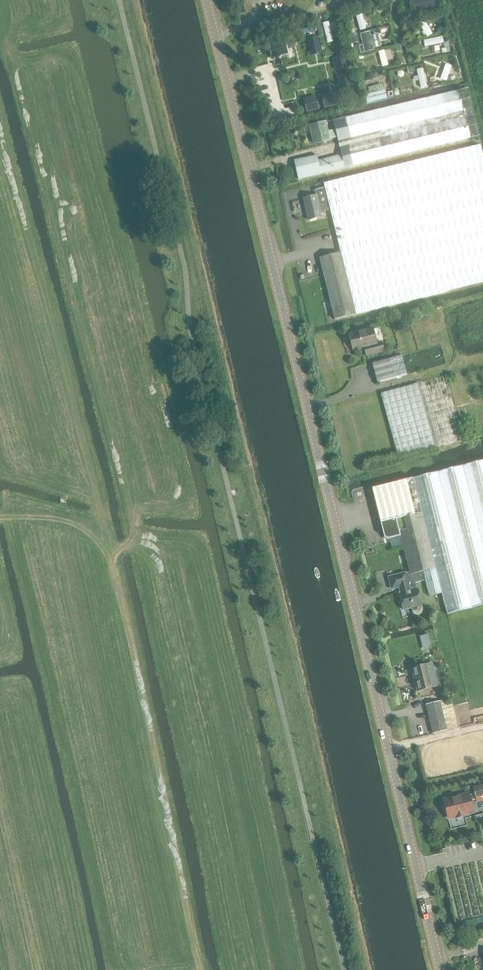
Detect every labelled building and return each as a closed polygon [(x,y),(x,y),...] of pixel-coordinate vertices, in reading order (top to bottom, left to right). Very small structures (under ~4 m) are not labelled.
[(319,49),(317,38),(308,40),(311,51),(319,49)] [(285,40),(267,44),(270,59),(288,54),(285,40)] [(349,67),(346,56),(338,58),(340,69),(349,67)] [(353,85),(350,74),(341,76),(344,87),(353,85)] [(331,139),(338,137),(342,155),(318,161),(317,155),(294,161),(298,179),(321,174),(345,168),(345,169),(470,138),(479,136),(467,88),(334,121),(336,129),(329,131),(326,122),(310,126),(315,143),(331,139)] [(325,107),(336,105),(334,96),(323,99),(325,107)] [(307,112),(318,109),(316,100),(305,103),(307,112)] [(480,145),(324,184),(325,188),(315,190),(317,195),(303,199),(308,220),(322,217),(321,212),(330,210),(341,253),(320,258),(335,319),(356,314),(447,292),(447,291),(482,282),(482,156),(480,145)] [(378,343),(374,329),(349,335),(353,350),(364,347),(366,355),(385,350),(382,342),(378,343)] [(377,382),(407,374),(402,356),(372,364),(377,382)] [(418,384),(381,394),(398,458),(436,448),(442,446),(424,382),(418,384)] [(372,488),(384,535),(384,537),(388,539),(389,539),(401,536),(409,572),(389,577),(391,589),(399,587),(401,593),(399,594),(403,610),(412,608),(413,611),(413,612),(414,613),(415,613),(415,614),(416,614),(417,614),(418,614),(419,614),(420,613),(421,613),(421,612),(421,611),(422,610),(422,609),(421,605),(417,589),(415,583),(425,580),(429,596),(441,593),(447,615),(459,612),(470,609),(482,606),(482,460),(372,488)] [(428,664),(411,668),(417,691),(433,687),(438,686),(433,663),(428,664)] [(426,705),(431,725),(433,733),(447,730),(445,721),(440,701),(426,705)] [(473,786),(474,793),(476,799),(477,802),(482,801),(482,784),(473,786)] [(445,806),(443,806),(444,813),(447,812),(448,818),(456,816),(457,817),(464,815),(464,814),(473,811),(471,800),(476,799),(474,793),(469,794),(444,800),(445,806)]
